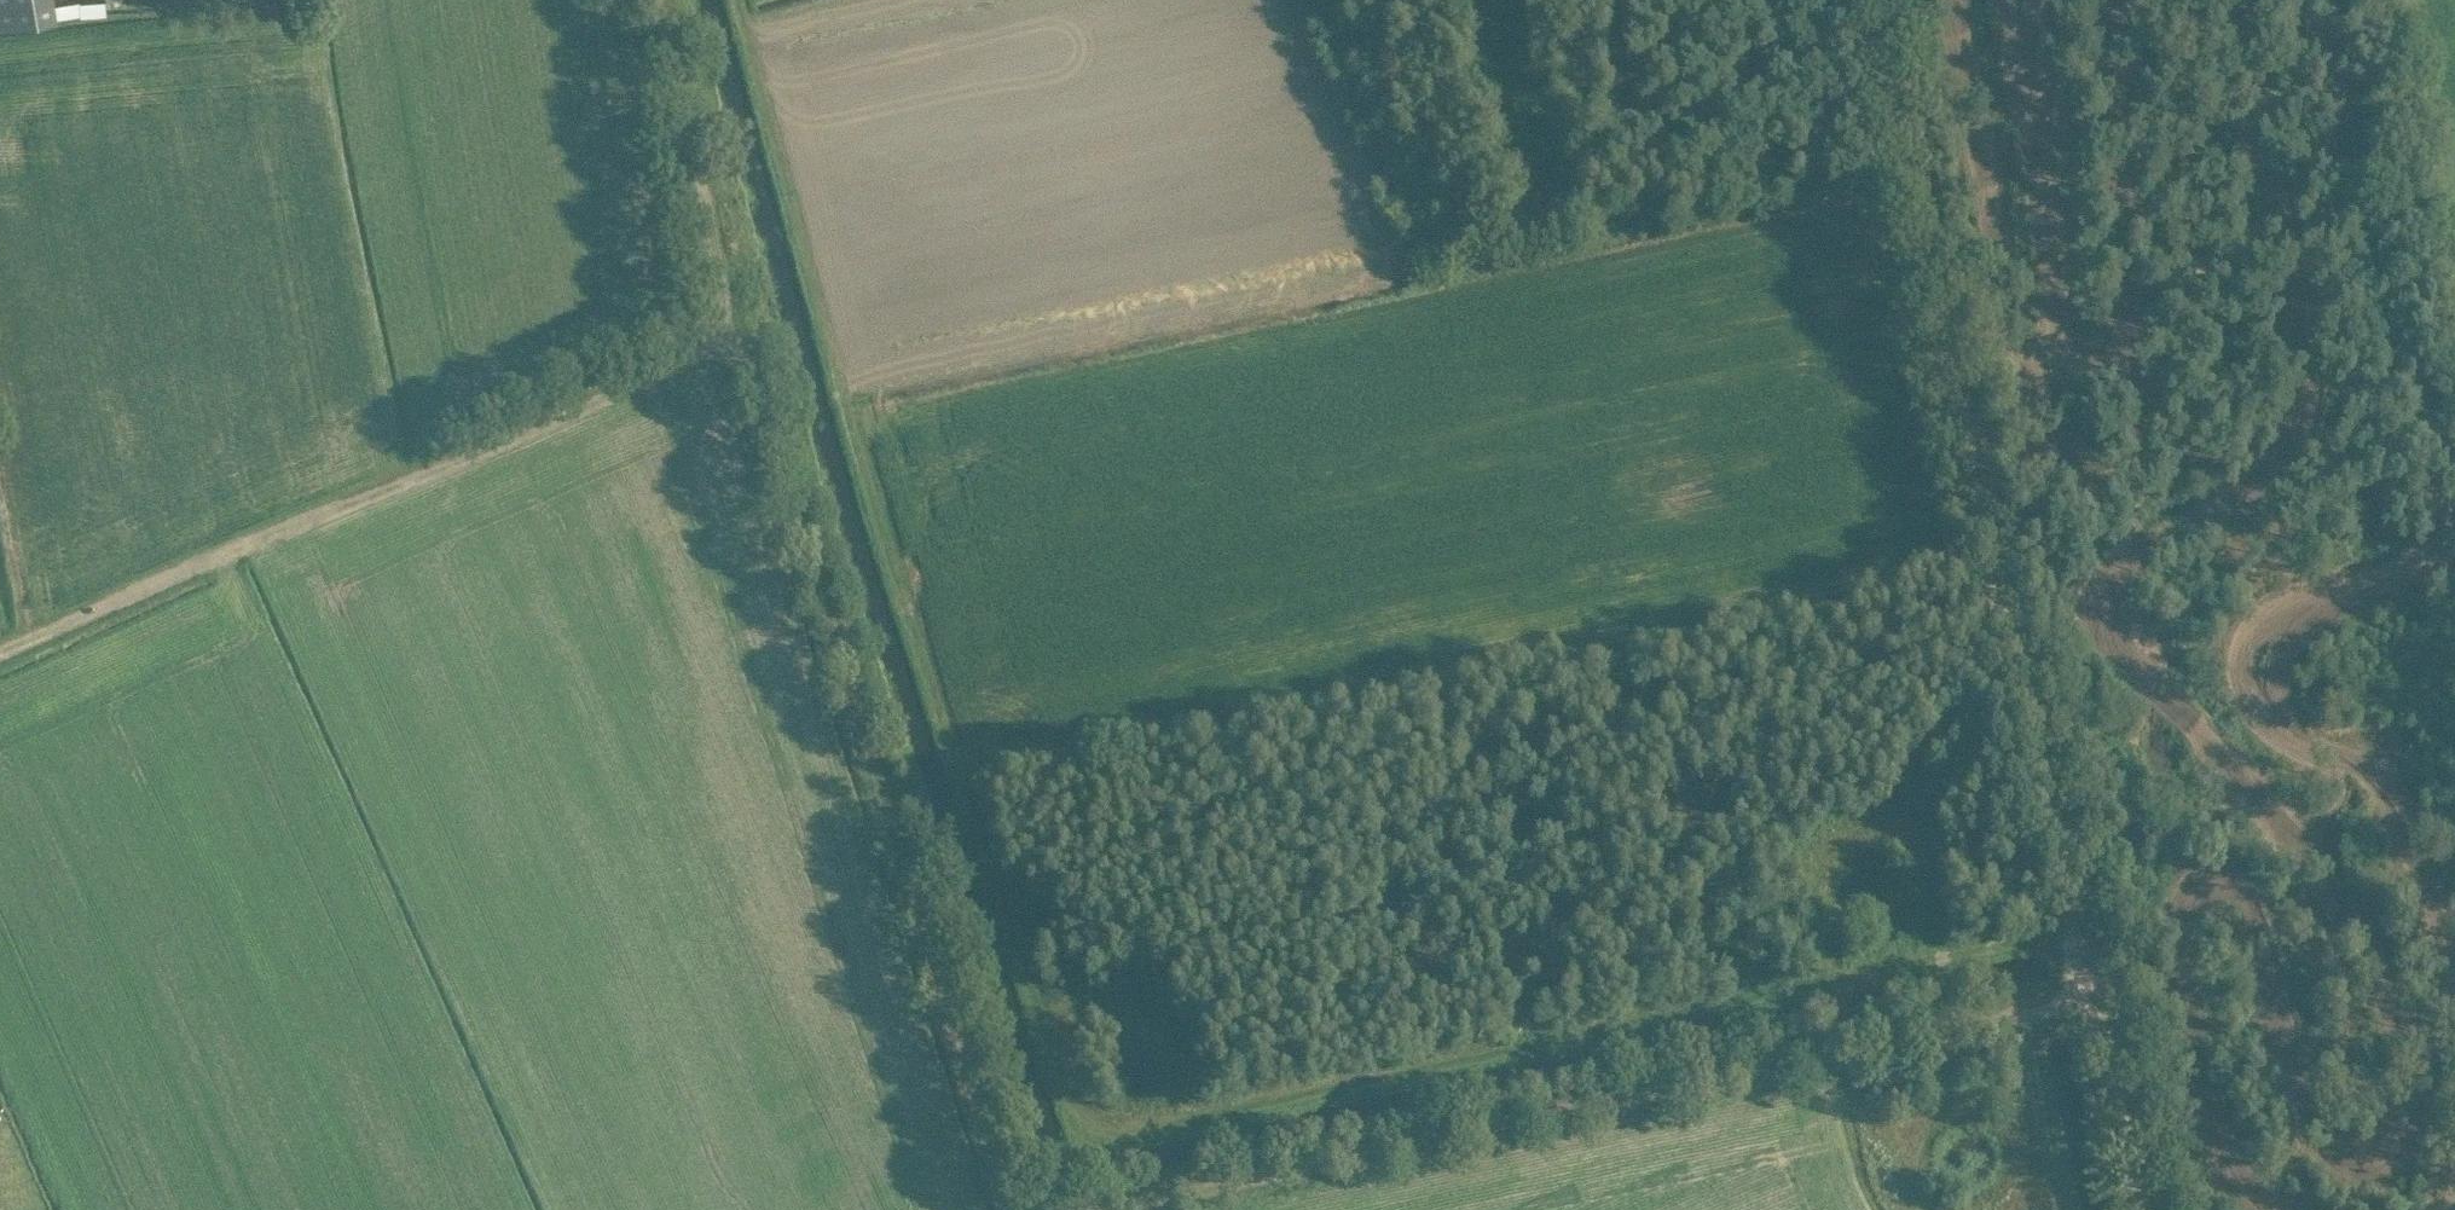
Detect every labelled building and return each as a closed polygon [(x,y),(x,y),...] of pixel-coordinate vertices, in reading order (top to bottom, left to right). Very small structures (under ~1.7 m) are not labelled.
[(57,17),(54,0),(0,0),(0,27),(57,17)]
